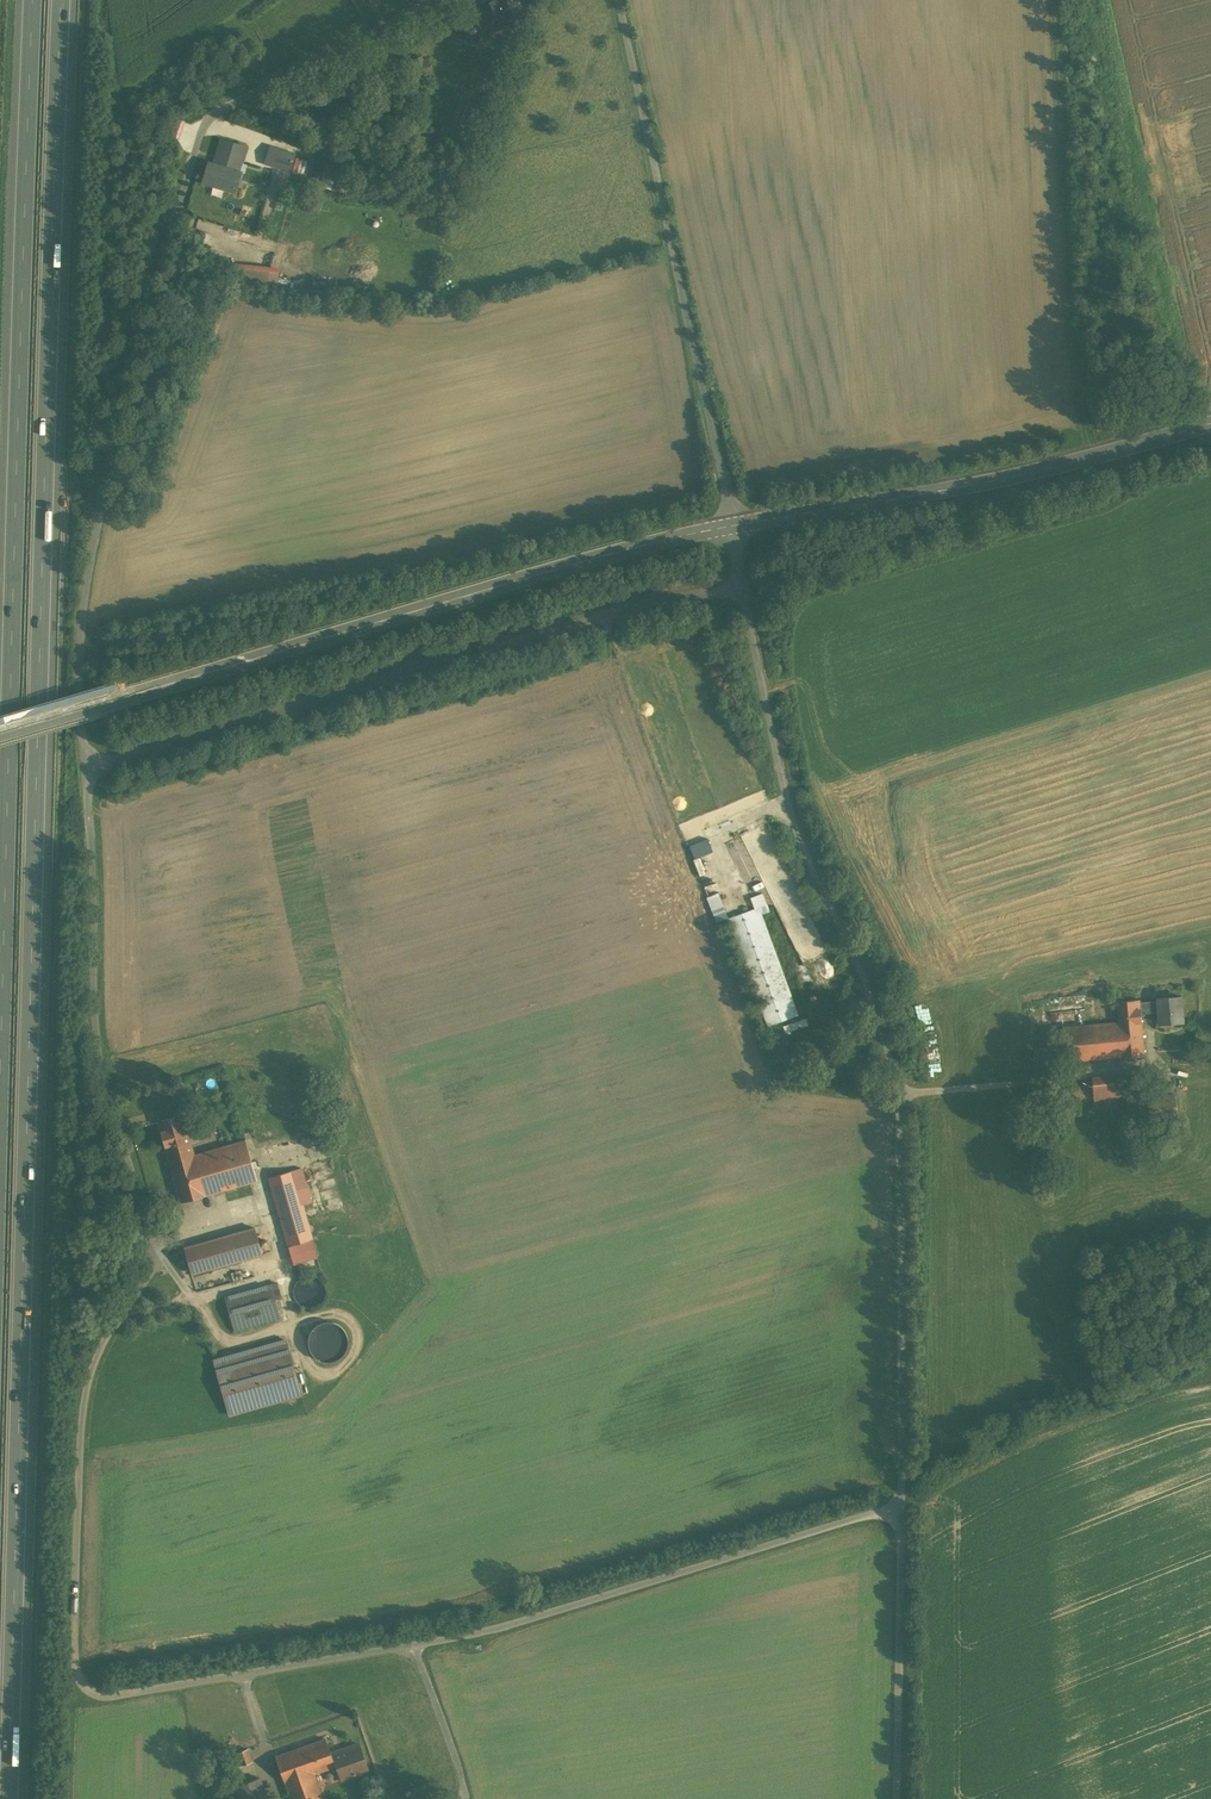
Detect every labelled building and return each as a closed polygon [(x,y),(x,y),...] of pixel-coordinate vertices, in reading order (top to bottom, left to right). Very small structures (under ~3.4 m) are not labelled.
[(467,25),(476,43),(489,37),(487,31),(513,18),(504,0),(494,0),(475,9),(480,18),(467,25)] [(513,18),(525,12),(519,0),(504,0),(513,18)] [(427,59),(411,65),(414,75),(431,70),(427,59)] [(168,117),(163,134),(176,138),(181,121),(168,117)] [(207,160),(202,178),(230,187),(242,146),(218,139),(211,162),(207,160)] [(268,144),(263,161),(287,168),(292,151),(268,144)] [(768,1026),(795,1016),(756,908),(728,918),(768,1026)] [(1159,1001),(1140,1002),(1141,1013),(1160,1012),(1161,1027),(1174,1026),(1174,1023),(1184,1022),(1182,996),(1159,998),(1159,1001)] [(1140,1002),(1140,999),(1118,1001),(1119,1022),(1062,1027),(1065,1062),(1145,1055),(1141,1013),(1140,1002)] [(1136,1074),(1091,1077),(1093,1103),(1127,1100),(1127,1094),(1138,1093),(1136,1074)] [(1176,1095),(1128,1098),(1128,1100),(1130,1122),(1178,1118),(1177,1103),(1176,1095)] [(158,1121),(169,1162),(194,1154),(183,1114),(158,1121)] [(194,1154),(169,1162),(180,1202),(257,1181),(245,1140),(194,1154)] [(268,1177),(289,1246),(311,1239),(301,1205),(311,1202),(301,1168),(268,1177)] [(254,1227),(184,1248),(191,1273),(262,1253),(254,1227)] [(320,1305),(323,1303),(325,1300),(327,1296),(327,1292),(327,1288),(326,1285),(324,1281),(321,1279),(318,1277),(314,1275),(310,1275),(307,1275),(303,1277),(300,1279),(297,1282),(295,1285),(294,1289),(294,1293),(295,1296),(296,1300),(299,1303),(302,1305),(305,1307),(309,1308),(313,1308),(317,1307),(320,1305)] [(225,1297),(234,1330),(280,1317),(275,1298),(281,1296),(277,1282),(225,1297)] [(310,1335),(309,1339),(309,1343),(310,1348),(311,1351),(314,1355),(317,1358),(321,1360),(325,1361),(329,1362),(333,1361),(337,1360),(341,1358),(344,1355),(346,1352),(348,1348),(349,1344),(349,1340),(348,1336),(347,1332),(344,1328),(341,1325),(337,1323),(333,1322),(329,1321),(325,1322),(321,1323),(317,1325),(314,1328),(312,1331),(310,1335)] [(286,1339),(213,1360),(229,1415),(302,1394),(286,1339)] [(295,1749),(308,1787),(318,1784),(314,1772),(334,1765),(335,1765),(331,1753),(326,1739),(295,1749)] [(358,1744),(331,1753),(335,1765),(334,1765),(335,1767),(337,1766),(342,1779),(368,1770),(358,1744)] [(236,1752),(241,1765),(252,1761),(248,1748),(236,1752)] [(318,1784),(308,1787),(295,1749),(276,1756),(291,1798),(323,1798),(318,1784)] [(236,1786),(241,1798),(266,1798),(259,1778),(236,1786)]
